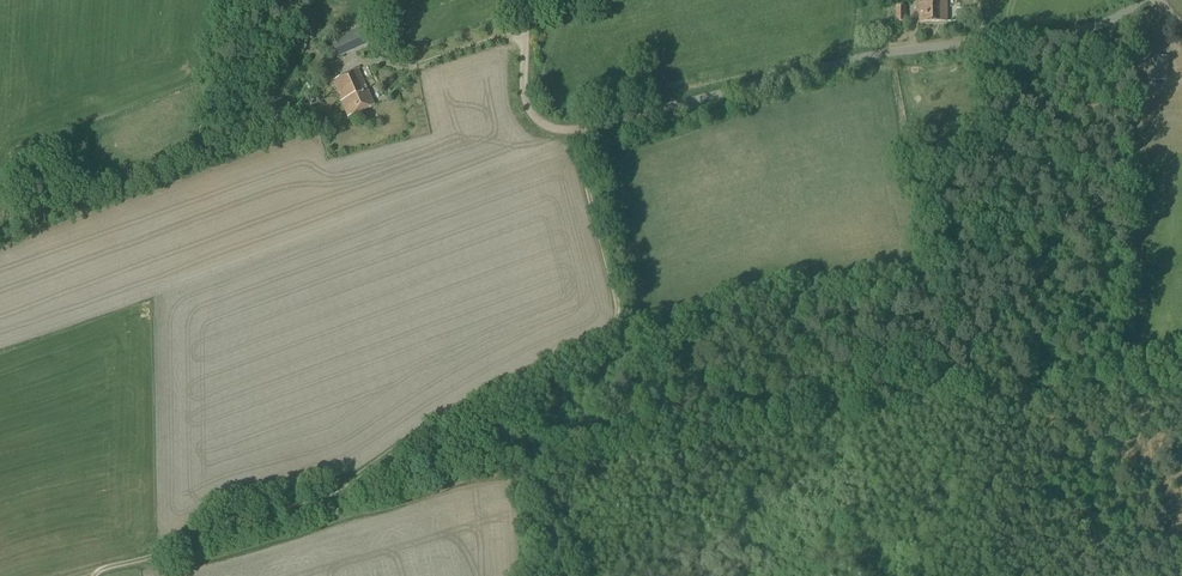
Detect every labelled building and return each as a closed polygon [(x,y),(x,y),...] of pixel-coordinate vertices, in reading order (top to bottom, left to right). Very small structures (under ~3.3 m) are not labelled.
[(919,23),(947,23),(947,0),(919,0),(919,23)] [(896,22),(906,22),(906,6),(896,6),(896,22)] [(967,10),(956,10),(956,21),(967,21),(967,10)] [(365,26),(330,41),(337,57),(372,41),(365,26)] [(1155,57),(1154,81),(1167,82),(1167,58),(1155,57)] [(347,118),(374,106),(358,70),(332,81),(342,102),(340,103),(347,118)]
